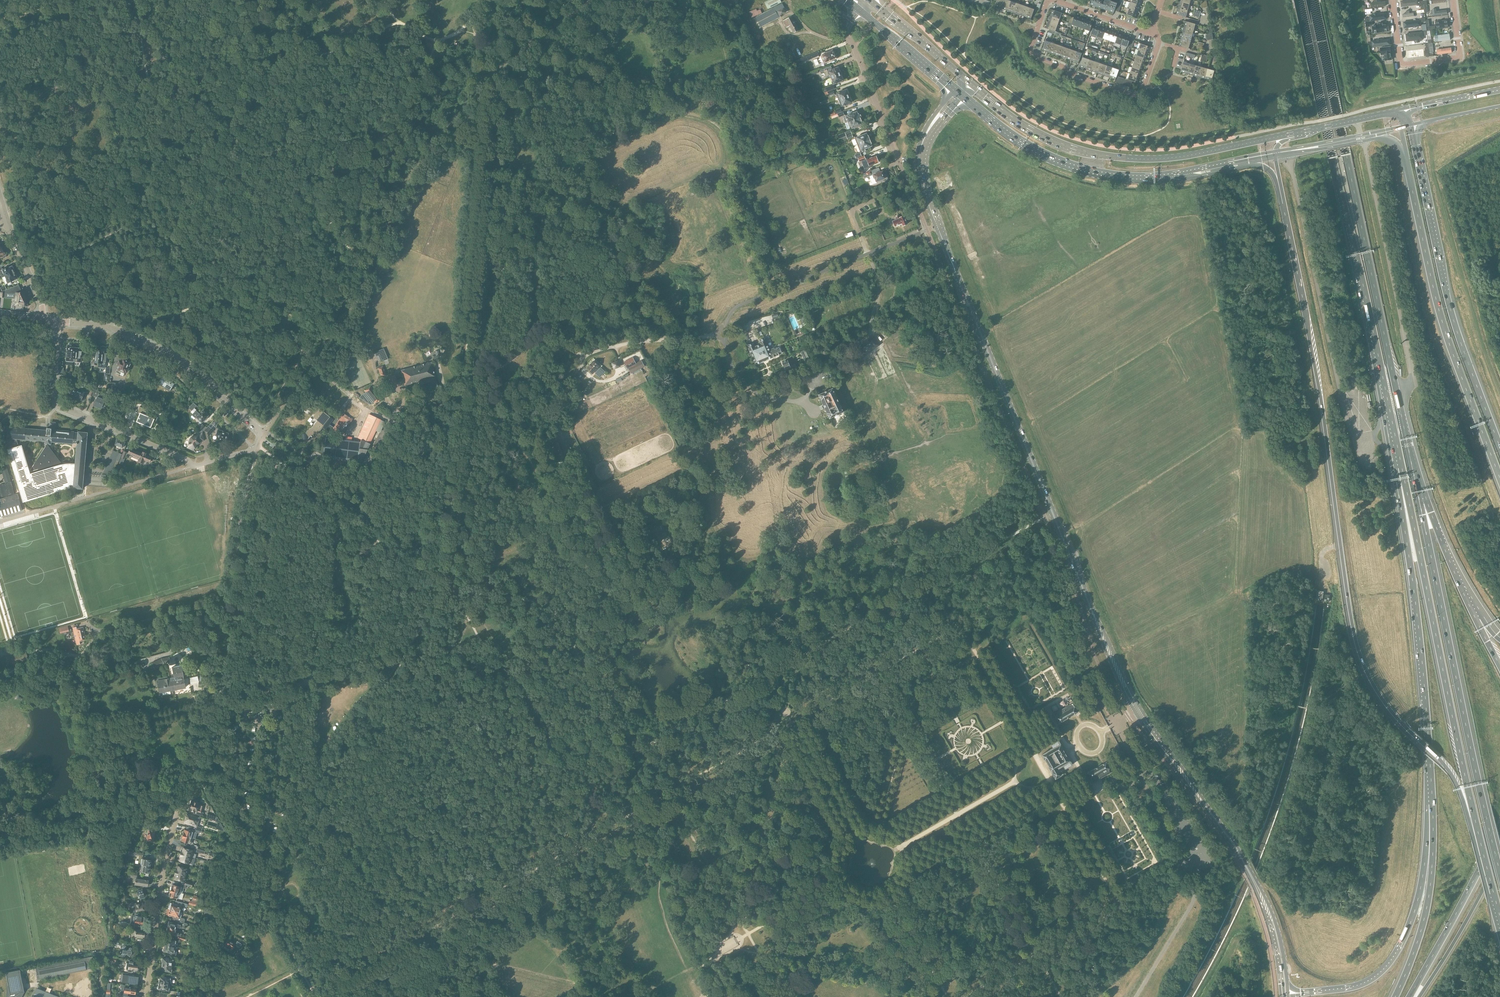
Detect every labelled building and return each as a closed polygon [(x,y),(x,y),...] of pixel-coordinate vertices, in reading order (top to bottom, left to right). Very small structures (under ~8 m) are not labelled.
[(781,2),(780,0),(768,0),(764,2),(768,9),(781,2)] [(994,8),(995,5),(1001,7),(1000,10),(1003,0),(996,0),(994,8)] [(1000,10),(1001,7),(1007,9),(1006,12),(1010,0),(1010,1),(1008,0),(1003,0),(1000,10)] [(1006,12),(1007,9),(1013,12),(1012,14),(1016,1),(1014,1),(1013,2),(1010,1),(1010,0),(1006,12)] [(1107,10),(1111,1),(1110,1),(1111,0),(1108,0),(1104,0),(1101,8),(1107,10)] [(1019,2),(1016,1),(1012,14),(1013,12),(1019,14),(1018,16),(1022,4),(1022,5),(1019,4),(1019,2)] [(1111,1),(1107,10),(1114,12),(1117,3),(1111,1)] [(1137,11),(1139,6),(1130,2),(1128,8),(1137,11)] [(1189,5),(1180,2),(1178,8),(1187,11),(1189,5)] [(1022,4),(1018,16),(1019,14),(1025,16),(1024,18),(1028,6),(1025,4),(1024,6),(1022,5),(1022,4)] [(1028,6),(1024,18),(1025,16),(1031,18),(1030,20),(1030,21),(1034,8),(1034,9),(1028,7),(1028,6)] [(779,18),(777,14),(774,7),(755,17),(761,27),(779,18)] [(1135,18),(1137,11),(1128,8),(1126,15),(1135,18)] [(1187,11),(1178,8),(1177,15),(1185,17),(1187,11)] [(1432,9),(1433,16),(1447,14),(1446,9),(1437,11),(1436,8),(1432,9)] [(756,9),(749,12),(750,14),(751,17),(762,13),(760,9),(757,11),(756,9)] [(1061,13),(1053,10),(1050,16),(1059,19),(1061,13)] [(790,26),(794,33),(799,30),(791,16),(786,19),(783,21),(787,27),(790,26)] [(1059,19),(1050,16),(1048,22),(1057,25),(1059,19)] [(1071,25),(1077,27),(1080,18),(1074,16),(1073,17),(1071,23),(1071,25)] [(1080,18),(1077,27),(1083,29),(1086,20),(1080,18)] [(1086,20),(1083,29),(1089,31),(1092,22),(1086,20)] [(1426,27),(1427,31),(1430,30),(1435,30),(1435,25),(1429,26),(1429,20),(1426,21),(1426,27)] [(1186,21),(1184,28),(1195,31),(1195,28),(1194,28),(1195,24),(1186,21)] [(1057,25),(1048,22),(1046,28),(1049,29),(1055,31),(1057,25)] [(1093,25),(1090,34),(1096,36),(1100,27),(1093,25)] [(1100,27),(1096,36),(1102,38),(1106,30),(1100,27)] [(1184,28),(1183,34),(1191,36),(1192,33),(1194,33),(1195,31),(1184,28)] [(1106,30),(1102,38),(1108,40),(1112,32),(1106,30)] [(1112,32),(1108,40),(1114,43),(1118,34),(1112,32)] [(1118,34),(1114,43),(1120,45),(1124,36),(1118,34)] [(1183,34),(1181,40),(1190,42),(1191,36),(1183,34)] [(1450,34),(1435,36),(1435,42),(1451,40),(1450,34)] [(1124,36),(1120,45),(1126,47),(1130,38),(1124,36)] [(1390,38),(1372,40),(1372,46),(1391,44),(1390,38)] [(1048,51),(1051,42),(1045,40),(1042,49),(1048,51)] [(1190,42),(1181,40),(1179,46),(1188,49),(1190,42)] [(1054,53),(1057,44),(1051,42),(1048,51),(1054,53)] [(1140,43),(1138,49),(1146,52),(1149,46),(1140,43)] [(1060,55),(1063,47),(1057,44),(1054,53),(1060,55)] [(1066,57),(1069,49),(1063,47),(1060,55),(1066,57)] [(1392,60),(1391,47),(1381,47),(1381,55),(1385,54),(1385,60),(1392,60)] [(1072,59),(1075,51),(1069,49),(1066,57),(1072,59)] [(1138,49),(1136,55),(1144,58),(1146,52),(1138,49)] [(824,54),(821,56),(823,62),(829,60),(830,60),(834,58),(834,57),(834,55),(833,55),(832,51),(825,54),(824,54)] [(1078,62),(1081,53),(1075,51),(1072,59),(1078,62)] [(811,54),(796,60),(798,64),(813,58),(811,54)] [(1136,55),(1134,61),(1142,64),(1144,58),(1136,55)] [(1082,57),(1079,66),(1085,68),(1088,59),(1082,57)] [(1088,59),(1085,68),(1091,70),(1094,61),(1088,59)] [(1094,61),(1091,70),(1097,72),(1100,63),(1094,61)] [(1134,61),(1131,67),(1140,70),(1142,64),(1134,61)] [(1187,63),(1183,62),(1180,71),(1187,73),(1189,64),(1190,62),(1187,61),(1187,63)] [(1100,63),(1097,72),(1103,74),(1106,66),(1100,63)] [(1193,74),(1195,66),(1189,64),(1187,73),(1193,74)] [(838,67),(832,70),(831,66),(819,70),(821,74),(825,72),(826,76),(829,74),(830,78),(840,74),(840,73),(841,73),(840,71),(839,71),(838,67)] [(1106,66),(1103,74),(1109,76),(1112,68),(1106,66)] [(1199,76),(1202,67),(1195,66),(1193,74),(1199,76)] [(1128,73),(1138,76),(1140,70),(1131,67),(1129,73),(1128,73)] [(1205,78),(1208,69),(1202,67),(1199,76),(1205,78)] [(1112,68),(1109,76),(1115,79),(1118,70),(1112,68)] [(1211,80),(1214,71),(1208,69),(1205,78),(1211,80)] [(1129,80),(1132,81),(1136,82),(1138,76),(1128,73),(1126,79),(1129,80)] [(840,74),(830,78),(833,84),(835,83),(836,83),(843,80),(842,77),(842,76),(841,74),(840,74)] [(833,89),(835,89),(833,85),(823,89),(824,93),(833,90),(833,89)] [(838,100),(849,96),(849,95),(850,95),(849,93),(848,92),(847,90),(840,92),(839,92),(839,93),(836,94),(837,95),(839,100),(838,100)] [(840,104),(841,106),(844,105),(844,106),(845,105),(852,102),(851,99),(851,98),(850,96),(849,96),(838,100),(839,104),(840,104)] [(845,123),(845,124),(860,118),(858,114),(858,115),(857,112),(845,116),(843,117),(844,118),(843,118),(845,123)] [(847,130),(850,129),(861,124),(860,121),(861,121),(860,118),(845,124),(847,130)] [(847,136),(852,134),(850,130),(838,135),(839,139),(843,137),(847,136)] [(866,134),(855,138),(858,144),(869,140),(868,136),(867,136),(866,134)] [(869,140),(858,144),(861,152),(865,150),(865,148),(871,146),(870,143),(871,143),(869,140)] [(864,156),(858,158),(860,162),(861,161),(865,169),(870,167),(870,166),(875,164),(876,164),(875,163),(879,162),(878,161),(878,159),(877,159),(876,156),(870,159),(870,158),(869,158),(869,159),(867,160),(867,159),(865,159),(864,156)] [(864,177),(864,179),(869,176),(873,185),(887,179),(887,178),(886,174),(885,174),(884,174),(882,171),(880,172),(876,173),(876,174),(873,175),(871,171),(866,173),(863,174),(864,177)] [(901,217),(899,215),(896,216),(897,219),(893,221),(895,226),(902,223),(903,226),(907,224),(904,216),(901,217)] [(0,271),(0,272),(0,275),(1,276),(2,276),(3,277),(5,276),(14,272),(13,269),(13,268),(14,268),(14,267),(13,266),(12,266),(9,267),(6,268),(2,269),(1,267),(1,268),(0,266),(0,271)] [(14,272),(5,276),(7,279),(6,280),(7,283),(8,286),(12,284),(11,282),(15,280),(14,279),(17,278),(18,278),(18,277),(18,276),(17,276),(16,276),(14,272)] [(15,305),(27,306),(28,306),(28,305),(28,304),(27,302),(28,301),(24,291),(21,292),(18,284),(1,292),(1,293),(5,293),(16,293),(15,305)] [(753,343),(747,345),(755,364),(756,364),(761,362),(768,360),(768,359),(773,357),(772,357),(781,353),(779,348),(777,349),(777,347),(774,349),(773,348),(769,350),(764,338),(759,340),(761,344),(755,347),(753,343)] [(877,339),(869,344),(865,347),(862,349),(863,351),(865,353),(868,358),(875,353),(877,352),(880,350),(883,348),(880,343),(877,339)] [(67,345),(66,361),(73,361),(73,358),(74,347),(70,347),(71,345),(67,345)] [(73,358),(73,361),(80,362),(81,346),(78,346),(78,348),(74,347),(73,358)] [(383,348),(374,352),(376,357),(378,356),(380,360),(382,360),(383,361),(388,359),(383,348)] [(808,349),(804,351),(807,357),(805,358),(806,361),(812,359),(808,349)] [(92,350),(91,365),(94,365),(94,362),(98,363),(99,350),(98,350),(92,350)] [(98,363),(98,367),(105,368),(106,351),(99,350),(98,363)] [(631,371),(641,366),(644,365),(642,360),(636,363),(633,357),(625,361),(628,367),(629,367),(631,371)] [(118,365),(115,373),(119,375),(120,371),(124,373),(125,372),(126,372),(128,368),(127,367),(130,362),(129,361),(129,360),(126,359),(126,360),(123,359),(122,362),(119,361),(118,365)] [(594,361),(587,369),(593,374),(595,372),(595,371),(597,373),(596,373),(600,377),(604,372),(601,368),(600,369),(598,368),(599,366),(594,361)] [(437,386),(431,362),(400,370),(404,385),(419,382),(421,387),(425,386),(426,389),(437,386)] [(789,362),(782,364),(786,374),(797,370),(795,366),(791,367),(789,362)] [(382,366),(377,368),(381,377),(386,375),(382,366)] [(1348,376),(1351,389),(1357,388),(1354,374),(1348,376)] [(394,375),(388,377),(391,386),(397,384),(394,375)] [(170,390),(173,386),(174,384),(171,382),(171,381),(169,380),(169,381),(162,376),(158,382),(170,390)] [(109,382),(108,382),(108,389),(121,394),(123,388),(116,385),(116,383),(113,383),(109,382)] [(74,389),(70,387),(67,394),(70,395),(69,396),(72,397),(72,396),(74,397),(78,387),(75,386),(74,389)] [(365,392),(359,397),(370,405),(373,402),(375,404),(380,399),(370,386),(364,391),(365,392)] [(82,389),(78,387),(74,397),(75,398),(78,399),(81,400),(81,399),(83,400),(85,396),(84,396),(85,394),(83,394),(84,393),(81,392),(82,389)] [(819,395),(823,404),(829,419),(843,413),(833,389),(819,395)] [(99,392),(94,390),(93,395),(97,397),(93,405),(101,408),(106,397),(98,394),(99,392)] [(354,394),(351,399),(366,408),(366,407),(369,409),(371,406),(370,405),(359,397),(354,394)] [(208,415),(205,413),(206,413),(203,410),(203,411),(202,411),(199,414),(196,411),(197,410),(194,408),(196,406),(193,403),(189,408),(192,411),(191,412),(193,414),(197,418),(196,419),(201,423),(203,420),(204,420),(206,417),(208,415)] [(139,406),(137,411),(141,413),(137,421),(150,426),(152,421),(156,422),(158,417),(146,412),(147,409),(139,406)] [(311,428),(305,433),(309,437),(314,432),(317,433),(322,427),(324,425),(326,427),(332,420),(329,417),(329,419),(327,417),(326,416),(326,415),(325,415),(324,413),(321,410),(320,411),(319,410),(320,411),(318,413),(317,412),(316,413),(317,413),(315,415),(317,417),(318,417),(320,419),(318,420),(317,421),(311,428)] [(330,425),(325,432),(332,433),(336,434),(336,433),(337,432),(345,420),(350,424),(352,419),(343,413),(341,417),(340,416),(338,416),(337,418),(338,419),(339,420),(334,427),(330,425)] [(325,432),(314,449),(323,455),(323,456),(343,458),(361,461),(362,461),(367,450),(367,449),(369,446),(370,443),(371,440),(380,421),(381,420),(372,416),(372,415),(369,414),(359,436),(362,437),(361,440),(360,442),(358,441),(351,441),(352,438),(346,437),(345,440),(332,438),(332,433),(325,432)] [(47,427),(47,430),(38,429),(21,428),(21,427),(4,426),(3,431),(4,431),(4,438),(6,438),(8,449),(8,450),(14,471),(15,470),(18,480),(17,481),(20,490),(21,490),(24,501),(24,500),(69,487),(70,487),(69,485),(71,484),(73,484),(73,488),(82,489),(84,475),(84,473),(86,445),(86,443),(87,444),(87,443),(86,443),(87,442),(89,443),(90,439),(87,439),(87,438),(87,437),(87,436),(87,432),(78,431),(78,433),(74,432),(53,430),(53,429),(54,429),(55,423),(50,422),(50,424),(50,425),(48,425),(47,427)] [(209,425),(206,428),(205,426),(202,430),(204,431),(207,432),(208,436),(214,430),(209,425)] [(222,431),(218,430),(217,435),(218,435),(216,441),(220,442),(220,440),(226,441),(227,441),(227,440),(228,439),(227,438),(227,437),(228,433),(226,432),(225,433),(221,432),(222,431)] [(187,447),(189,447),(194,449),(196,443),(199,443),(199,441),(204,440),(202,433),(193,436),(193,437),(191,438),(189,443),(188,443),(188,444),(189,444),(187,447)] [(117,438),(116,441),(114,445),(122,448),(125,442),(117,438)] [(558,441),(551,443),(557,458),(564,456),(558,441)] [(154,461),(154,459),(155,459),(145,455),(146,453),(143,452),(142,453),(130,448),(129,450),(128,451),(129,452),(128,453),(132,455),(132,457),(139,460),(138,461),(143,463),(144,460),(149,462),(150,460),(151,461),(152,460),(153,461),(153,460),(154,461)] [(101,475),(101,477),(105,477),(105,476),(109,476),(116,460),(119,461),(121,454),(119,453),(113,451),(103,475),(101,475)] [(122,465),(126,454),(127,452),(124,451),(119,463),(122,465)] [(6,466),(0,468),(5,483),(11,481),(6,466)] [(22,510),(17,494),(0,499),(0,517),(22,510)] [(322,533),(322,517),(317,517),(317,521),(309,520),(309,528),(317,529),(317,533),(322,533)] [(369,552),(369,550),(369,546),(355,544),(354,549),(369,552)] [(368,557),(363,559),(361,556),(357,557),(359,561),(360,565),(370,562),(368,557)] [(76,627),(73,627),(77,645),(80,644),(79,641),(86,640),(83,627),(76,629),(76,627)] [(162,658),(152,661),(154,668),(164,664),(164,663),(170,662),(169,657),(162,658)] [(175,680),(183,678),(180,665),(172,667),(174,677),(175,677),(175,680)] [(41,680),(45,686),(44,688),(45,689),(63,677),(62,676),(59,676),(55,671),(55,670),(54,670),(53,670),(42,677),(41,678),(41,679),(41,680)] [(172,690),(170,678),(165,679),(165,677),(155,679),(156,684),(158,683),(159,692),(172,690)] [(174,677),(170,678),(172,690),(185,687),(183,678),(175,680),(175,677),(174,677)] [(1053,713),(1059,723),(1067,718),(1069,717),(1070,716),(1077,712),(1072,703),(1053,713)] [(260,718),(262,722),(265,720),(261,710),(257,712),(260,718)] [(1055,779),(1061,775),(1059,772),(1061,771),(1060,768),(1060,767),(1062,766),(1063,766),(1062,767),(1064,769),(1064,768),(1065,768),(1072,764),(1070,761),(1069,762),(1066,756),(1066,754),(1064,751),(1063,750),(1059,744),(1060,744),(1058,740),(1051,742),(1050,742),(1052,745),(1041,752),(1044,760),(1045,759),(1049,766),(1048,766),(1051,772),(1055,779)] [(128,754),(127,747),(130,745),(129,743),(112,747),(112,748),(114,749),(116,757),(116,758),(117,758),(127,756),(128,755),(128,754)] [(1095,768),(1087,773),(1092,782),(1111,772),(1106,762),(1098,766),(1098,767),(1095,768)] [(193,801),(192,801),(191,800),(191,801),(191,800),(190,803),(190,806),(189,806),(188,809),(189,809),(190,809),(191,810),(194,811),(194,813),(202,816),(203,812),(201,812),(203,805),(199,804),(200,802),(194,800),(193,801)] [(200,818),(194,816),(187,814),(184,823),(189,824),(188,827),(201,831),(202,828),(198,826),(200,818)] [(218,822),(215,829),(225,832),(220,823),(218,822)] [(146,828),(145,832),(146,833),(148,833),(146,840),(151,841),(153,840),(153,837),(154,836),(154,834),(155,830),(149,829),(146,828)] [(182,835),(192,838),(195,839),(197,833),(184,829),(184,831),(183,831),(182,835)] [(181,841),(190,843),(191,841),(191,842),(192,838),(182,835),(181,839),(182,839),(181,841)] [(181,851),(180,853),(190,856),(192,850),(189,849),(186,848),(183,847),(182,851),(181,851)] [(137,852),(137,856),(139,856),(137,865),(142,865),(150,867),(150,866),(150,865),(151,864),(150,863),(151,860),(142,858),(143,855),(143,853),(137,852)] [(180,853),(179,856),(180,857),(179,860),(182,861),(186,862),(185,865),(192,867),(193,864),(195,858),(190,856),(180,853)] [(142,872),(144,872),(143,875),(148,876),(149,873),(149,872),(150,871),(150,870),(150,869),(150,867),(142,865),(141,871),(142,872)] [(176,869),(175,872),(185,875),(187,868),(184,868),(184,867),(181,866),(181,867),(178,866),(177,869),(176,869)] [(185,875),(175,872),(174,875),(175,875),(174,878),(177,879),(181,880),(184,881),(185,875)] [(171,886),(170,890),(180,892),(181,889),(181,887),(185,888),(186,885),(179,883),(178,886),(172,884),(172,886),(171,886)] [(138,891),(138,892),(137,892),(132,893),(133,897),(138,895),(138,898),(141,897),(141,898),(144,897),(144,896),(144,895),(143,890),(142,890),(142,889),(138,890),(138,891)] [(180,892),(170,890),(169,893),(170,893),(169,895),(178,898),(179,896),(180,892)] [(170,909),(180,911),(181,905),(187,907),(188,904),(176,900),(175,903),(172,903),(170,902),(169,904),(168,908),(170,909)] [(136,903),(131,904),(133,912),(136,911),(144,909),(145,908),(145,906),(144,906),(144,905),(143,905),(143,903),(136,904),(136,903)] [(180,911),(170,909),(168,915),(173,916),(172,919),(178,921),(184,922),(185,919),(184,918),(178,917),(180,911)] [(132,915),(131,922),(144,924),(144,923),(145,923),(145,921),(144,920),(145,917),(139,916),(139,914),(135,913),(135,915),(132,915)] [(177,938),(182,939),(187,941),(188,940),(186,940),(187,938),(181,936),(181,934),(175,932),(176,929),(167,927),(166,932),(178,936),(177,938)] [(139,942),(140,943),(142,943),(142,942),(143,941),(144,937),(144,934),(142,933),(142,932),(143,932),(144,932),(144,931),(143,931),(136,930),(136,931),(133,931),(132,934),(135,934),(135,936),(138,936),(137,939),(139,939),(139,940),(139,941),(139,942)] [(235,944),(228,940),(226,944),(233,948),(231,952),(235,954),(241,946),(236,943),(235,944)] [(133,947),(131,948),(131,947),(130,947),(129,947),(129,948),(127,949),(126,945),(125,946),(125,943),(116,942),(112,942),(111,944),(120,945),(121,949),(121,952),(118,956),(124,956),(127,953),(132,957),(135,954),(134,953),(134,951),(135,951),(133,947)] [(167,952),(170,952),(169,953),(170,954),(176,955),(177,947),(175,946),(164,945),(164,949),(162,949),(162,950),(164,951),(166,951),(167,952)] [(162,960),(162,964),(172,965),(173,961),(175,961),(175,958),(173,958),(174,956),(172,955),(171,958),(165,957),(165,958),(163,958),(161,958),(161,960),(162,960)] [(96,956),(41,966),(35,967),(37,974),(40,974),(41,978),(93,968),(95,958),(96,959),(96,957),(95,957),(96,956)] [(129,963),(127,962),(126,968),(128,969),(128,971),(132,971),(132,970),(132,969),(134,969),(134,970),(136,970),(137,970),(139,968),(140,966),(138,964),(136,964),(137,962),(133,961),(129,960),(129,963)] [(172,965),(162,964),(161,967),(160,968),(160,969),(161,970),(164,970),(163,971),(171,973),(172,965)] [(24,992),(20,969),(5,972),(7,980),(6,996),(21,996),(24,992)] [(137,984),(138,976),(120,974),(123,975),(122,982),(127,983),(128,983),(137,984)] [(132,986),(125,985),(124,992),(135,994),(136,991),(137,990),(137,989),(136,988),(132,987),(132,986)] [(51,994),(37,989),(33,996),(51,996),(52,995),(51,994)]
